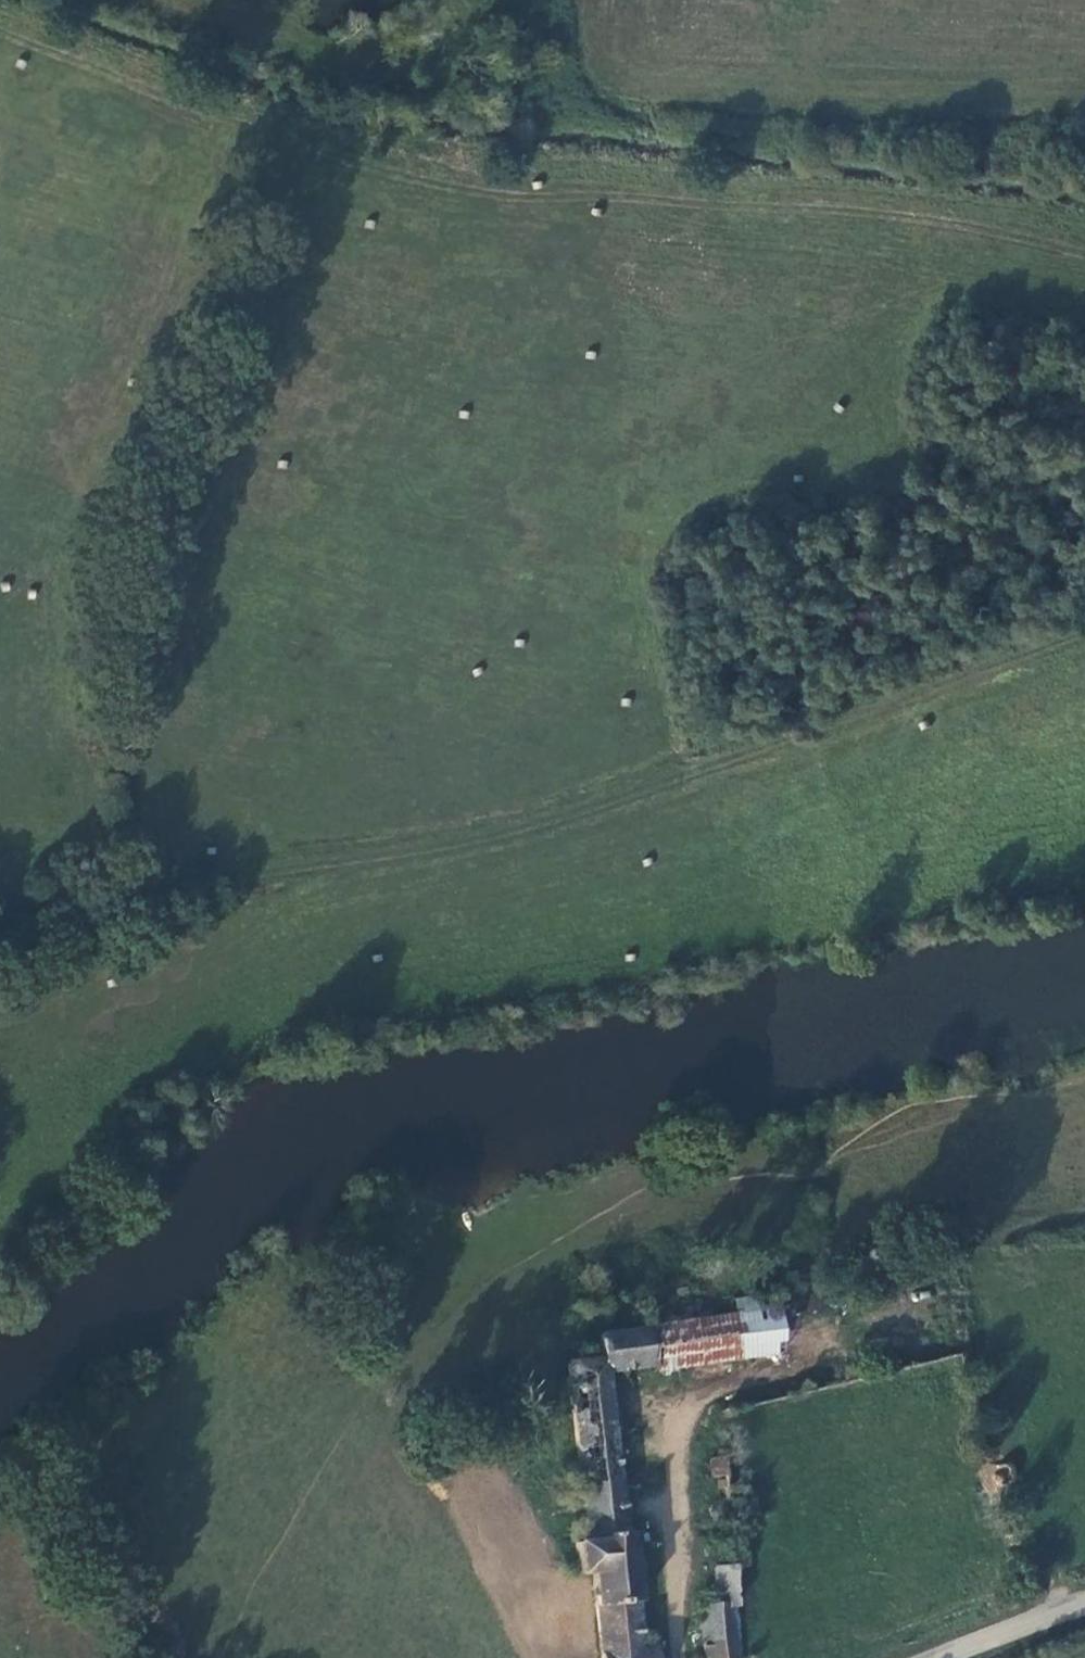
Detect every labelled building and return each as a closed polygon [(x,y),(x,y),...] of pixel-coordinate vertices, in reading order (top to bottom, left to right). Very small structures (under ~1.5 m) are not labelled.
[(671,1327),(646,1330),(650,1367),(651,1371),(780,1355),(773,1298),(671,1309),(671,1327)] [(566,1366),(576,1460),(584,1544),(573,1545),(575,1576),(588,1575),(590,1589),(598,1657),(654,1657),(653,1647),(638,1648),(627,1535),(621,1535),(615,1479),(601,1374),(650,1367),(646,1330),(602,1335),(599,1362),(566,1366)] [(706,1475),(726,1474),(724,1455),(705,1456),(706,1475)] [(729,1518),(730,1512),(730,1507),(724,1503),(717,1503),(712,1508),(710,1514),(713,1520),(719,1523),(725,1522),(729,1518)] [(732,1569),(709,1570),(711,1606),(698,1607),(702,1657),(737,1657),(732,1569)]
